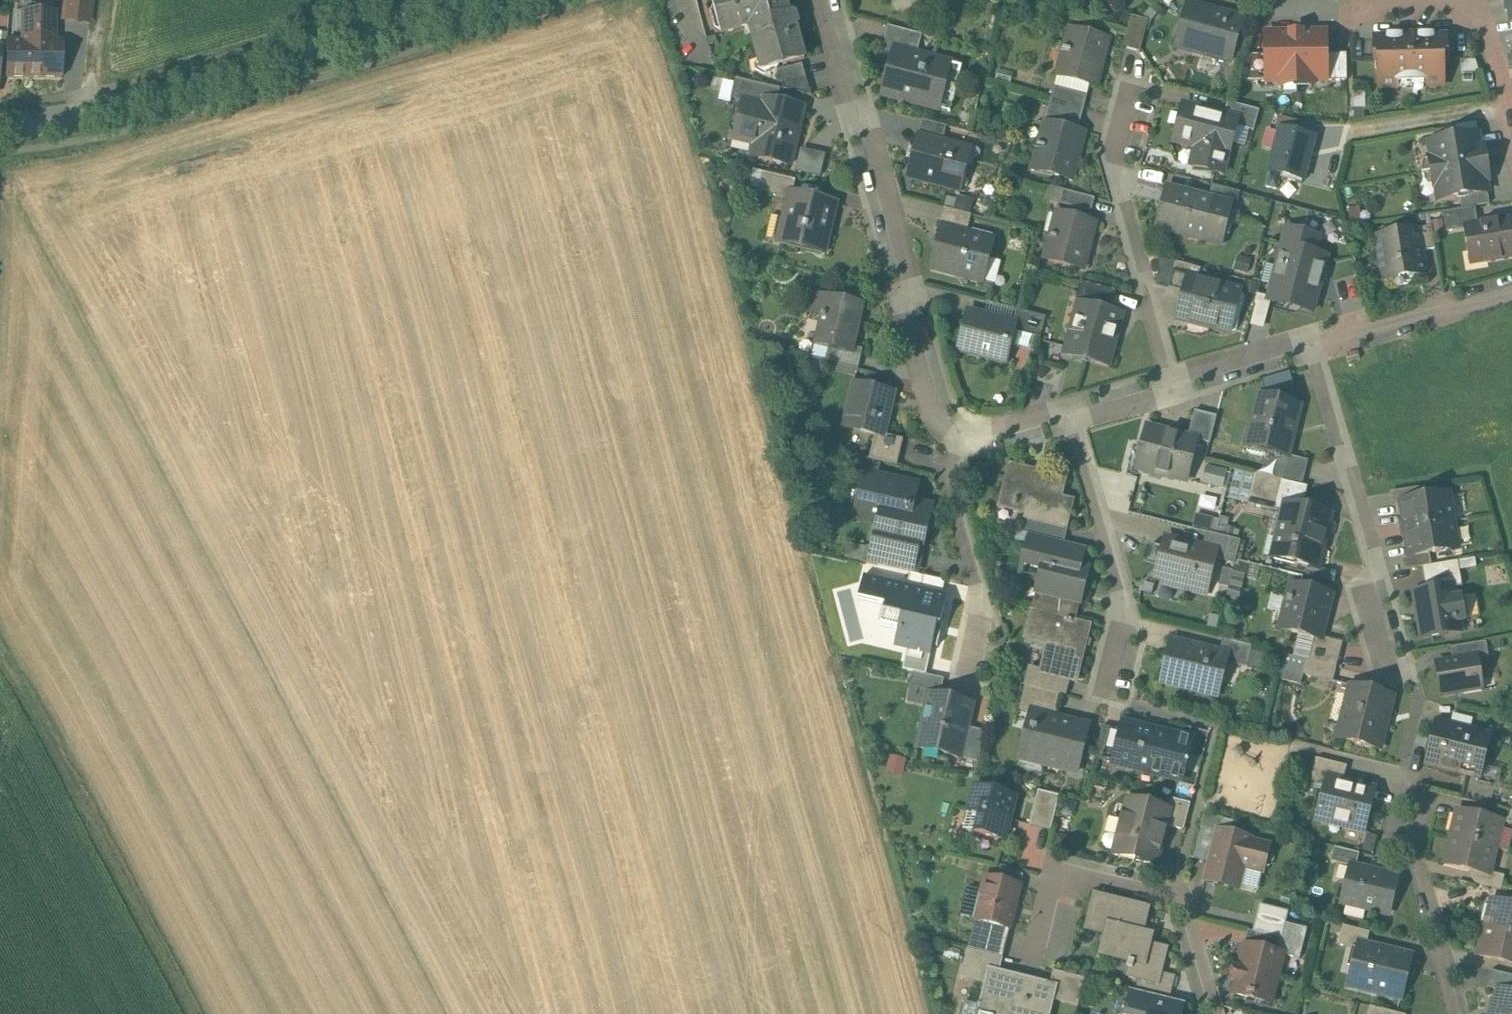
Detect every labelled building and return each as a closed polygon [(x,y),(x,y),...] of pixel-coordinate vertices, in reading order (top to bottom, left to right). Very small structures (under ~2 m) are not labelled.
[(61,18),(87,21),(90,0),(63,0),(61,18)] [(765,0),(713,0),(722,32),(742,27),(741,23),(753,20),(765,0)] [(753,20),(757,32),(751,34),(761,69),(804,57),(795,24),(796,24),(797,22),(795,13),(792,11),(789,12),(785,0),(765,0),(753,20)] [(1242,17),(1187,3),(1176,45),(1230,59),(1242,17)] [(55,11),(20,10),(20,40),(5,40),(5,76),(61,77),(61,40),(55,40),(55,11)] [(1147,19),(1131,15),(1122,46),(1139,50),(1147,19)] [(918,33),(888,25),(882,49),(894,52),(894,48),(912,53),(918,33)] [(1108,38),(1069,28),(1063,48),(1057,47),(1057,49),(1063,51),(1056,74),(1096,85),(1108,38)] [(1258,54),(1258,80),(1266,80),(1280,80),(1312,80),(1327,79),(1334,79),(1334,53),(1326,53),(1326,31),(1265,31),(1265,53),(1258,54)] [(1432,36),(1432,33),(1419,33),(1419,37),(1410,37),(1410,88),(1412,88),(1412,81),(1423,81),(1423,85),(1442,85),(1442,71),(1446,70),(1445,36),(1432,36)] [(1400,37),(1400,34),(1387,34),(1387,37),(1374,37),(1375,72),(1378,72),(1378,86),(1398,86),(1398,82),(1409,81),(1409,88),(1410,88),(1410,37),(1400,37)] [(912,53),(894,48),(894,52),(883,93),(937,107),(938,105),(934,104),(944,64),(948,65),(949,63),(912,53)] [(801,63),(778,69),(783,88),(810,95),(801,63)] [(768,85),(735,77),(731,97),(743,100),(745,93),(765,98),(768,85)] [(1087,92),(1054,84),(1050,98),(1083,107),(1087,92)] [(765,98),(745,93),(743,100),(737,127),(756,131),(751,155),(790,164),(803,106),(765,98)] [(1083,107),(1050,98),(1044,121),(1077,130),(1083,107)] [(1260,109),(1227,101),(1223,114),(1237,118),(1235,125),(1253,129),(1260,109)] [(1223,114),(1183,104),(1173,139),(1200,147),(1196,163),(1193,162),(1193,164),(1223,172),(1235,125),(1237,118),(1223,114)] [(946,125),(922,119),(919,131),(943,138),(946,125)] [(1077,130),(1044,121),(1038,144),(1032,143),(1031,145),(1037,147),(1032,168),(1071,178),(1083,131),(1077,130)] [(1314,136),(1280,128),(1269,170),(1281,173),(1280,177),(1302,182),(1303,179),(1314,136)] [(1478,134),(1428,142),(1430,156),(1428,156),(1433,187),(1435,186),(1437,200),(1487,192),(1485,181),(1488,180),(1483,145),(1480,145),(1478,134)] [(970,149),(918,135),(907,176),(959,189),(959,188),(956,187),(966,150),(969,150),(970,149)] [(795,168),(820,174),(825,151),(800,145),(795,168)] [(795,179),(762,171),(758,191),(791,199),(795,179)] [(1239,192),(1211,184),(1208,197),(1212,198),(1210,207),(1230,212),(1234,213),(1239,192)] [(1208,197),(1165,186),(1155,227),(1202,239),(1202,238),(1222,243),(1230,212),(1210,207),(1212,198),(1208,197)] [(1094,197),(1062,189),(1058,203),(1091,211),(1094,197)] [(832,202),(797,193),(794,205),(788,203),(779,241),(823,251),(828,229),(826,229),(832,202)] [(971,214),(943,207),(938,227),(941,228),(942,226),(966,232),(971,214)] [(1474,207),(1442,212),(1445,232),(1465,228),(1464,227),(1477,225),(1474,207)] [(1095,221),(1056,211),(1050,234),(1043,232),(1042,235),(1049,237),(1043,258),(1083,268),(1095,221)] [(1464,227),(1465,228),(1471,263),(1511,256),(1511,241),(1508,220),(1477,225),(1464,227)] [(966,232),(942,226),(941,228),(931,267),(982,280),(992,239),(966,232)] [(1431,226),(1416,228),(1416,229),(1419,245),(1422,244),(1423,250),(1434,248),(1431,226)] [(1287,228),(1269,296),(1268,300),(1271,301),(1275,302),(1301,309),(1312,312),(1327,256),(1314,253),(1319,237),(1287,228)] [(1416,229),(1376,236),(1383,281),(1394,279),(1395,282),(1399,285),(1409,283),(1413,278),(1412,277),(1424,275),(1422,263),(1424,256),(1423,250),(1422,244),(1419,245),(1416,229)] [(1200,268),(1175,261),(1169,284),(1184,288),(1187,276),(1197,279),(1200,268)] [(1197,279),(1187,276),(1184,288),(1176,318),(1229,331),(1240,290),(1197,279)] [(1115,290),(1081,280),(1074,304),(1077,305),(1066,347),(1085,352),(1084,358),(1108,364),(1121,313),(1110,310),(1115,290)] [(864,303),(813,291),(808,312),(820,315),(814,343),(829,347),(839,349),(853,352),(864,303)] [(1045,316),(1016,309),(1013,322),(1015,322),(1013,330),(1039,337),(1045,316)] [(1013,322),(968,310),(958,349),(1005,361),(1013,330),(1015,322),(1013,322)] [(839,349),(829,347),(826,361),(836,363),(839,349)] [(893,391),(854,382),(844,426),(875,433),(883,435),(884,434),(893,391)] [(1299,404),(1258,394),(1245,445),(1278,454),(1287,456),(1287,454),(1299,404)] [(1216,415),(1194,410),(1188,436),(1196,438),(1196,439),(1209,443),(1216,415)] [(1176,434),(1148,427),(1149,426),(1147,426),(1137,468),(1186,480),(1196,439),(1196,438),(1188,436),(1176,433),(1176,434)] [(883,435),(875,433),(869,458),(897,464),(903,438),(884,434),(883,435)] [(1308,459),(1287,454),(1287,456),(1278,454),(1273,476),(1273,477),(1284,480),(1302,484),(1308,459)] [(1065,478),(1010,464),(1001,498),(1013,501),(1012,505),(1027,509),(1022,532),(1029,533),(1061,541),(1072,500),(1060,497),(1065,478)] [(916,484),(865,472),(855,514),(887,522),(881,550),(866,547),(863,561),(877,564),(911,572),(918,544),(922,545),(931,505),(912,501),(916,484)] [(1273,476),(1255,472),(1247,503),(1276,510),(1284,480),(1273,477),(1273,476)] [(1418,487),(1408,488),(1410,500),(1420,498),(1418,487)] [(1408,488),(1390,491),(1392,503),(1400,502),(1410,500),(1408,488)] [(1410,500),(1400,502),(1404,523),(1403,523),(1404,535),(1405,535),(1409,556),(1429,552),(1457,548),(1448,494),(1420,498),(1410,500)] [(1330,514),(1285,503),(1272,555),(1317,567),(1330,514)] [(1217,517),(1214,529),(1237,535),(1240,524),(1217,517)] [(1240,539),(1206,531),(1202,546),(1216,550),(1214,558),(1234,563),(1240,539)] [(1061,541),(1029,533),(1024,553),(1044,558),(1031,608),(1075,619),(1084,583),(1076,581),(1084,547),(1061,541)] [(1189,547),(1164,541),(1155,576),(1172,581),(1176,587),(1205,594),(1214,558),(1216,550),(1202,546),(1190,543),(1189,547)] [(1429,552),(1418,554),(1420,566),(1431,564),(1429,552)] [(1409,556),(1400,557),(1402,569),(1420,566),(1418,554),(1409,556)] [(1458,560),(1422,566),(1426,590),(1452,586),(1452,587),(1462,586),(1458,560)] [(911,572),(877,564),(872,587),(885,591),(881,609),(900,614),(897,628),(898,628),(897,630),(903,631),(899,648),(935,657),(942,625),(940,625),(948,594),(910,586),(913,572),(911,572)] [(1233,570),(1222,567),(1218,584),(1228,587),(1233,570)] [(1331,595),(1290,584),(1279,628),(1312,636),(1320,639),(1320,636),(1331,595)] [(1426,590),(1415,592),(1422,637),(1446,633),(1445,626),(1458,624),(1458,619),(1464,618),(1460,597),(1454,598),(1452,587),(1452,586),(1426,590)] [(1075,619),(1031,608),(1026,630),(1049,636),(1040,670),(1040,672),(1067,679),(1075,681),(1090,623),(1075,619)] [(1458,624),(1445,626),(1446,633),(1460,631),(1458,624)] [(1342,641),(1320,636),(1320,639),(1312,636),(1307,659),(1336,666),(1342,641)] [(1252,645),(1222,638),(1219,651),(1226,653),(1225,660),(1247,666),(1252,645)] [(1219,651),(1171,640),(1161,681),(1216,695),(1225,660),(1226,653),(1219,651)] [(1485,641),(1450,646),(1452,660),(1476,656),(1476,657),(1488,655),(1485,641)] [(1452,660),(1436,663),(1441,693),(1463,690),(1463,693),(1481,690),(1476,657),(1476,656),(1452,660)] [(1307,659),(1305,659),(1301,674),(1332,681),(1336,666),(1307,659)] [(1040,670),(1029,668),(1025,684),(1060,693),(1063,694),(1067,679),(1040,672),(1040,670)] [(943,678),(913,671),(910,686),(930,690),(929,693),(939,695),(943,678)] [(1060,693),(1025,684),(1019,709),(1033,713),(1034,711),(1055,717),(1060,693)] [(1393,695),(1350,685),(1336,737),(1379,748),(1393,695)] [(939,695),(929,693),(917,746),(959,756),(971,703),(939,695)] [(1055,717),(1034,711),(1033,713),(1022,758),(1076,771),(1088,725),(1055,717)] [(1173,734),(1122,721),(1120,730),(1112,762),(1163,775),(1173,734)] [(1489,734),(1436,721),(1425,764),(1465,774),(1479,777),(1481,767),(1489,734)] [(1120,730),(1102,725),(1094,758),(1112,762),(1120,730)] [(1346,765),(1315,757),(1310,780),(1323,784),(1325,776),(1343,780),(1346,765)] [(1481,767),(1479,777),(1465,774),(1459,797),(1490,805),(1499,772),(1481,767)] [(1343,780),(1325,776),(1323,784),(1328,785),(1319,819),(1363,830),(1374,788),(1343,780)] [(1027,819),(1037,787),(1028,784),(1018,817),(1027,819)] [(1015,796),(973,785),(967,810),(980,813),(975,832),(1004,839),(1015,796)] [(1059,794),(1037,789),(1029,824),(1050,829),(1059,794)] [(1190,802),(1171,797),(1168,809),(1170,809),(1166,824),(1183,829),(1190,802)] [(1168,809),(1127,798),(1117,835),(1113,849),(1113,852),(1156,863),(1166,824),(1170,809),(1168,809)] [(1502,820),(1457,809),(1450,836),(1495,847),(1502,820)] [(980,813),(967,810),(962,829),(975,832),(980,813)] [(1222,818),(1204,813),(1201,826),(1212,829),(1213,824),(1220,826),(1222,818)] [(1250,838),(1217,829),(1205,879),(1237,887),(1242,868),(1261,873),(1268,844),(1249,839),(1250,838)] [(1363,847),(1373,849),(1377,833),(1366,831),(1363,847)] [(1117,835),(1109,833),(1106,834),(1103,837),(1102,841),(1103,845),(1106,847),(1113,849),(1117,835)] [(1495,847),(1450,836),(1444,863),(1478,872),(1488,874),(1489,871),(1495,847)] [(1359,852),(1333,846),(1330,860),(1350,865),(1351,864),(1355,866),(1359,852)] [(1355,866),(1351,864),(1350,865),(1342,902),(1388,913),(1397,876),(1355,866)] [(1504,875),(1489,871),(1488,874),(1478,872),(1475,883),(1500,889),(1504,875)] [(1020,886),(984,877),(974,918),(1010,927),(1020,886)] [(1148,907),(1093,893),(1085,927),(1104,932),(1101,945),(1125,951),(1123,959),(1128,960),(1127,967),(1129,968),(1127,975),(1138,978),(1157,983),(1160,971),(1166,947),(1149,943),(1152,934),(1142,931),(1148,907)] [(1491,899),(1484,927),(1511,934),(1511,905),(1491,899)] [(1288,911),(1259,904),(1252,931),(1253,931),(1281,938),(1288,911)] [(1369,931),(1342,924),(1337,943),(1357,948),(1358,942),(1366,944),(1369,931)] [(1484,927),(1477,954),(1511,963),(1511,934),(1484,927)] [(1281,938),(1253,931),(1250,945),(1278,952),(1281,938)] [(1002,944),(978,939),(976,950),(999,956),(1002,944)] [(1366,944),(1358,942),(1357,948),(1348,985),(1400,998),(1411,955),(1366,944)] [(1250,945),(1243,944),(1238,947),(1237,953),(1240,957),(1241,958),(1239,967),(1236,966),(1231,969),(1230,975),(1233,980),(1236,980),(1232,994),(1235,994),(1236,991),(1247,993),(1247,996),(1253,997),(1254,995),(1269,999),(1268,1002),(1270,1003),(1283,954),(1278,952),(1250,945)] [(1084,978),(1053,970),(1049,987),(1051,988),(1048,998),(1077,1005),(1084,978)] [(1491,970),(1486,987),(1498,989),(1498,988),(1511,992),(1511,975),(1491,970)] [(1175,975),(1160,971),(1157,983),(1138,978),(1135,990),(1169,999),(1175,975)] [(991,973),(984,1004),(979,1002),(978,1005),(976,1013),(1044,1013),(1048,998),(1051,988),(1049,987),(991,973)] [(1498,988),(1498,989),(1492,1013),(1511,1013),(1511,992),(1498,988)] [(1133,990),(1127,1013),(1178,1013),(1182,1002),(1169,999),(1135,990),(1133,990)] [(1369,1005),(1367,1013),(1404,1013),(1369,1005)]
